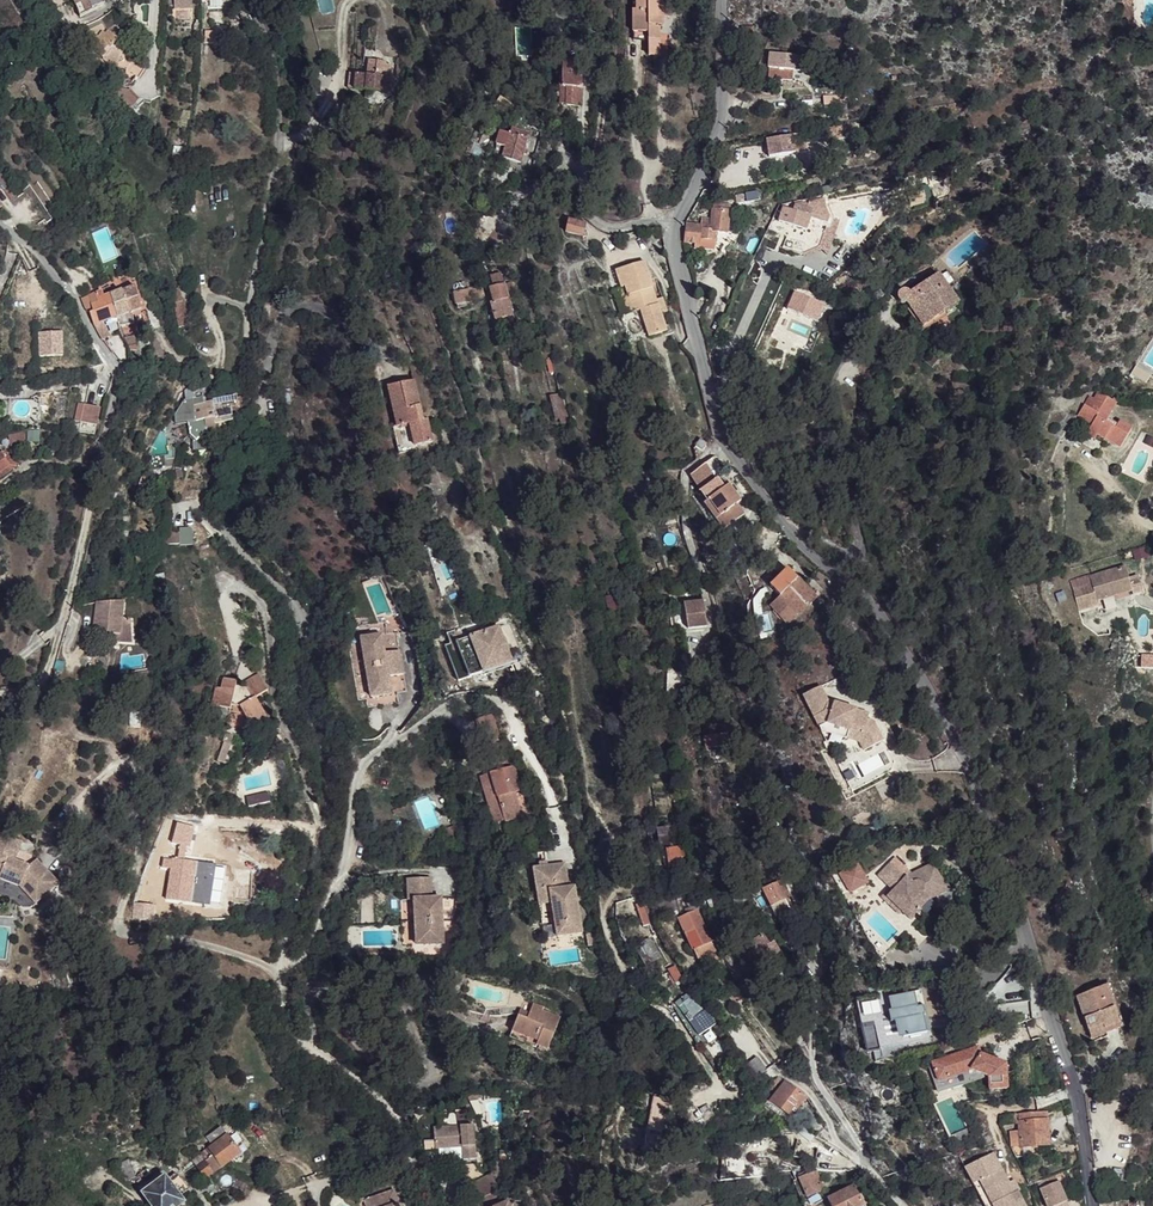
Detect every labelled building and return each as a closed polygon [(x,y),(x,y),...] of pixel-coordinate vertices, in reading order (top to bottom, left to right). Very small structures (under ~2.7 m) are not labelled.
[(78,11),(81,19),(105,6),(103,0),(74,0),(78,11)] [(659,40),(659,26),(662,26),(663,17),(663,10),(670,11),(670,4),(663,3),(663,0),(637,0),(637,9),(633,9),(633,40),(659,40)] [(91,50),(112,66),(129,45),(121,38),(123,35),(119,32),(121,30),(116,26),(110,34),(107,31),(104,34),(101,31),(96,37),(94,34),(86,43),(92,49),(91,50)] [(751,29),(736,30),(737,40),(752,39),(751,29)] [(170,40),(182,39),(181,31),(170,31),(170,40)] [(169,52),(178,52),(178,43),(170,43),(169,52)] [(791,55),(763,54),(762,79),(787,81),(787,71),(795,72),(797,57),(791,55)] [(350,73),(349,88),(391,93),(392,78),(385,77),(386,62),(370,60),(368,75),(350,73)] [(564,90),(582,90),(582,61),(562,60),(562,90),(564,90)] [(108,88),(126,108),(132,103),(114,83),(108,88)] [(582,90),(564,90),(564,106),(582,107),(582,90)] [(840,95),(818,98),(819,106),(841,104),(840,95)] [(499,112),(508,117),(515,105),(501,98),(494,109),(499,112)] [(508,117),(499,112),(497,116),(508,122),(510,118),(508,117)] [(843,122),(825,126),(826,137),(830,137),(845,134),(843,122)] [(527,139),(500,132),(496,145),(505,147),(502,158),(521,163),(527,139)] [(789,133),(761,139),(763,156),(791,151),(789,133)] [(741,191),(732,193),(732,200),(742,199),(741,191)] [(710,251),(711,242),(712,231),(721,232),(724,209),(725,206),(709,204),(708,210),(706,220),(696,219),(695,225),(695,227),(683,227),(681,243),(693,244),(692,248),(710,251)] [(811,219),(784,212),(781,223),(808,231),(811,219)] [(587,222),(570,220),(568,231),(586,233),(587,222)] [(647,260),(618,269),(624,286),(620,287),(629,313),(643,308),(652,335),(669,329),(663,312),(669,310),(665,295),(659,297),(654,299),(650,289),(656,287),(647,260)] [(947,290),(925,264),(897,287),(895,286),(887,284),(882,292),(887,299),(895,299),(897,295),(916,318),(937,300),(947,290)] [(489,290),(504,284),(500,273),(485,279),(489,290)] [(464,285),(452,288),(454,295),(466,293),(464,285)] [(104,291),(103,292),(105,298),(111,296),(113,295),(111,286),(103,289),(104,291)] [(128,313),(131,312),(132,313),(143,309),(136,287),(122,292),(128,313)] [(656,287),(650,289),(654,299),(659,297),(656,287)] [(169,290),(171,304),(174,303),(183,302),(181,288),(169,290)] [(505,288),(491,292),(495,304),(508,300),(505,288)] [(820,304),(791,289),(784,305),(812,320),(820,304)] [(483,290),(466,293),(469,304),(486,301),(483,290)] [(102,323),(117,318),(111,296),(105,298),(103,292),(95,294),(81,301),(86,315),(89,315),(93,326),(102,323)] [(111,296),(117,318),(119,318),(126,315),(128,314),(128,313),(122,292),(113,295),(111,296)] [(456,308),(469,305),(469,304),(466,293),(454,295),(456,308)] [(513,318),(508,300),(495,304),(492,305),(496,322),(513,318)] [(183,302),(174,303),(179,327),(187,325),(183,302)] [(126,315),(119,318),(122,327),(128,326),(126,315)] [(102,323),(93,326),(101,338),(108,333),(102,323)] [(62,357),(62,332),(37,332),(37,357),(62,357)] [(135,344),(136,344),(133,335),(124,337),(127,346),(135,344)] [(154,341),(154,355),(171,361),(156,340),(154,341)] [(542,352),(544,357),(550,356),(553,356),(551,349),(542,352)] [(413,445),(433,440),(428,419),(424,420),(415,381),(387,387),(395,427),(408,424),(413,445)] [(1094,388),(1091,393),(1087,390),(1076,406),(1089,415),(1083,425),(1092,430),(1095,426),(1116,439),(1128,419),(1116,412),(1113,415),(1103,409),(1108,399),(1110,396),(1102,391),(1094,388)] [(105,408),(108,394),(99,392),(96,406),(103,407),(105,408)] [(176,423),(188,422),(189,435),(197,442),(202,435),(215,435),(217,433),(221,438),(228,431),(227,423),(234,422),(232,411),(239,410),(237,398),(204,403),(203,397),(185,400),(175,414),(176,423)] [(563,397),(555,399),(561,422),(565,421),(568,420),(569,420),(563,397)] [(86,404),(81,403),(77,421),(83,422),(86,404)] [(96,406),(86,404),(83,422),(81,430),(97,434),(103,407),(96,406)] [(1041,423),(1047,427),(1058,411),(1053,406),(1041,423)] [(408,424),(395,427),(393,428),(398,454),(414,450),(413,445),(408,424)] [(26,433),(11,436),(13,446),(28,443),(26,433)] [(703,451),(707,445),(701,440),(697,447),(703,451)] [(3,453),(12,465),(0,473),(0,479),(19,467),(8,450),(3,453)] [(3,453),(0,455),(0,473),(12,465),(3,453)] [(716,479),(705,463),(704,464),(701,466),(699,470),(696,473),(694,476),(693,477),(702,489),(716,479)] [(150,499),(156,481),(142,476),(136,493),(150,499)] [(702,489),(700,491),(708,500),(704,503),(724,530),(744,515),(737,505),(741,502),(728,485),(724,488),(717,479),(716,479),(702,489)] [(166,544),(180,543),(180,532),(173,532),(173,521),(166,521),(166,544)] [(627,561),(629,570),(636,569),(634,560),(627,561)] [(742,571),(747,580),(761,573),(756,564),(742,571)] [(783,569),(765,586),(776,598),(792,614),(812,596),(795,579),(794,580),(783,569)] [(1115,570),(1079,578),(1081,587),(1062,591),(1067,612),(1085,609),(1083,602),(1101,598),(1120,594),(1121,599),(1131,597),(1127,580),(1118,582),(1115,570)] [(163,574),(150,576),(154,592),(166,588),(163,574)] [(621,593),(606,597),(609,613),(626,608),(621,593)] [(1120,594),(1101,598),(1102,603),(1121,599),(1120,594)] [(792,614),(776,598),(765,608),(781,624),(792,614)] [(120,623),(124,604),(104,601),(96,602),(95,609),(101,610),(101,613),(95,612),(91,632),(109,636),(107,643),(128,647),(129,625),(120,623)] [(707,625),(703,601),(684,604),(688,628),(707,625)] [(500,630),(471,641),(484,675),(513,664),(500,630)] [(746,643),(754,640),(751,632),(743,635),(746,643)] [(381,634),(360,637),(371,697),(391,693),(388,675),(404,673),(399,649),(384,652),(381,634)] [(56,661),(54,670),(61,672),(64,663),(56,661)] [(214,687),(210,704),(229,709),(230,705),(239,707),(249,726),(265,717),(255,698),(267,692),(257,675),(243,683),(245,688),(235,685),(235,681),(222,678),(220,689),(214,687)] [(820,687),(803,697),(818,728),(826,725),(849,732),(847,739),(859,743),(864,751),(883,741),(873,722),(867,720),(854,716),(856,711),(827,701),(820,687)] [(869,715),(856,711),(854,716),(867,720),(869,715)] [(826,725),(818,728),(819,731),(847,739),(849,732),(826,725)] [(233,735),(224,732),(222,740),(223,741),(217,760),(224,763),(231,744),(230,744),(233,735)] [(705,738),(707,750),(729,746),(728,734),(705,738)] [(745,762),(742,753),(734,756),(738,765),(745,762)] [(520,791),(513,767),(484,776),(488,788),(494,786),(504,820),(505,822),(522,817),(515,792),(520,791)] [(488,788),(484,776),(480,777),(494,824),(504,820),(494,786),(488,788)] [(246,797),(248,807),(270,802),(268,793),(246,797)] [(173,841),(190,846),(196,826),(178,821),(173,841)] [(459,822),(446,828),(449,837),(463,831),(459,822)] [(674,828),(658,831),(660,847),(665,846),(669,868),(683,865),(680,849),(678,849),(674,828)] [(5,868),(1,877),(22,886),(38,903),(61,883),(39,859),(31,865),(17,859),(24,841),(0,831),(0,866),(5,868)] [(172,857),(166,899),(193,903),(198,862),(172,857)] [(895,859),(881,873),(890,883),(894,879),(899,884),(892,891),(893,891),(887,898),(897,908),(899,905),(912,918),(931,898),(948,890),(936,864),(907,879),(899,871),(903,867),(895,859)] [(567,862),(536,867),(540,892),(552,890),(554,902),(560,935),(585,931),(577,885),(571,886),(567,862)] [(856,864),(837,876),(850,897),(869,884),(856,864)] [(890,883),(881,873),(878,877),(892,891),(899,884),(894,879),(890,883)] [(433,876),(410,877),(411,897),(416,897),(418,943),(447,942),(444,896),(434,896),(433,876)] [(1,877),(0,879),(0,892),(17,899),(23,906),(33,906),(38,903),(22,886),(1,877)] [(795,909),(781,882),(764,890),(777,918),(795,909)] [(552,890),(540,892),(542,904),(554,902),(552,890)] [(745,890),(731,894),(735,906),(749,902),(745,890)] [(899,905),(897,908),(910,920),(912,918),(899,905)] [(709,944),(710,943),(696,911),(679,918),(678,919),(692,951),(694,951),(709,944)] [(778,955),(778,954),(773,947),(765,935),(749,946),(762,965),(778,955)] [(661,957),(649,937),(634,947),(646,966),(661,957)] [(711,951),(709,944),(694,951),(697,957),(711,951)] [(778,954),(781,951),(777,945),(773,947),(778,954)] [(1069,988),(1082,1031),(1093,1027),(1094,1030),(1102,1028),(1100,1024),(1110,1021),(1097,979),(1069,988)] [(688,993),(676,1003),(685,1015),(690,1011),(694,1016),(702,1012),(691,997),(688,993)] [(697,993),(691,997),(702,1012),(707,1009),(697,993)] [(917,1008),(914,993),(888,998),(890,1012),(888,1013),(890,1023),(893,1022),(897,1039),(925,1033),(922,1016),(925,1015),(923,1007),(917,1008)] [(521,1014),(515,1029),(541,1040),(540,1044),(550,1049),(562,1016),(545,1009),(546,1007),(535,1002),(530,1017),(521,1014)] [(523,1008),(521,1014),(530,1017),(532,1012),(523,1008)] [(515,1029),(512,1036),(539,1047),(540,1044),(541,1040),(515,1029)] [(978,1047),(928,1064),(936,1086),(971,1071),(988,1077),(989,1089),(1008,1089),(1006,1065),(992,1060),(982,1059),(983,1056),(981,1055),(978,1047)] [(748,1064),(759,1078),(770,1069),(759,1055),(748,1064)] [(772,1080),(766,1084),(772,1091),(779,1082),(782,1085),(785,1082),(778,1077),(772,1080)] [(771,1101),(792,1117),(806,1097),(785,1082),(782,1085),(771,1101)] [(671,1096),(659,1093),(655,1121),(667,1123),(671,1096)] [(8,1128),(13,1133),(40,1107),(34,1102),(8,1128)] [(467,1110),(458,1110),(459,1119),(468,1118),(467,1110)] [(1019,1113),(1020,1122),(1036,1120),(1036,1112),(1019,1113)] [(1036,1120),(1047,1120),(1046,1112),(1036,1112),(1036,1120)] [(1020,1122),(1019,1122),(1020,1131),(1010,1132),(1011,1147),(1011,1148),(1021,1148),(1023,1147),(1032,1147),(1033,1156),(1048,1155),(1048,1145),(1049,1145),(1047,1120),(1036,1120),(1020,1122)] [(436,1126),(438,1148),(456,1147),(456,1141),(464,1140),(465,1146),(466,1159),(479,1157),(476,1123),(436,1126)] [(193,1147),(199,1156),(204,1163),(213,1174),(240,1153),(226,1135),(225,1133),(220,1127),(205,1137),(193,1147)] [(1023,1147),(1023,1157),(1033,1156),(1032,1147),(1023,1147)] [(971,1165),(992,1205),(1024,1205),(1017,1192),(1019,1191),(1014,1181),(1008,1183),(993,1153),(971,1165)] [(199,1156),(192,1161),(197,1167),(204,1163),(199,1156)] [(129,1178),(132,1177),(134,1177),(127,1159),(118,1162),(124,1180),(129,1178)] [(971,1165),(964,1169),(972,1185),(984,1205),(992,1205),(971,1165)] [(141,1180),(137,1175),(134,1177),(132,1177),(143,1192),(164,1176),(158,1168),(149,1174),(141,1180)] [(799,1177),(807,1197),(823,1190),(815,1170),(799,1177)] [(472,1182),(479,1199),(484,1197),(489,1205),(514,1205),(513,1203),(511,1199),(506,1201),(500,1189),(502,1189),(495,1172),(472,1182)] [(172,1185),(180,1179),(175,1173),(167,1179),(172,1185)] [(164,1176),(143,1192),(141,1193),(151,1205),(180,1205),(185,1203),(181,1197),(172,1185),(167,1179),(165,1176),(164,1176)] [(1042,1181),(1045,1187),(1053,1205),(1055,1205),(1059,1204),(1066,1202),(1057,1182),(1056,1182),(1055,1179),(1054,1176),(1042,1181)] [(180,1179),(172,1185),(181,1197),(189,1190),(180,1178),(180,1179)] [(831,1205),(863,1205),(864,1205),(853,1186),(828,1199),(831,1205)] [(1047,1205),(1053,1205),(1045,1187),(1040,1189),(1047,1205)] [(396,1190),(367,1200),(367,1201),(369,1205),(396,1205),(395,1205),(400,1203),(396,1190)]
